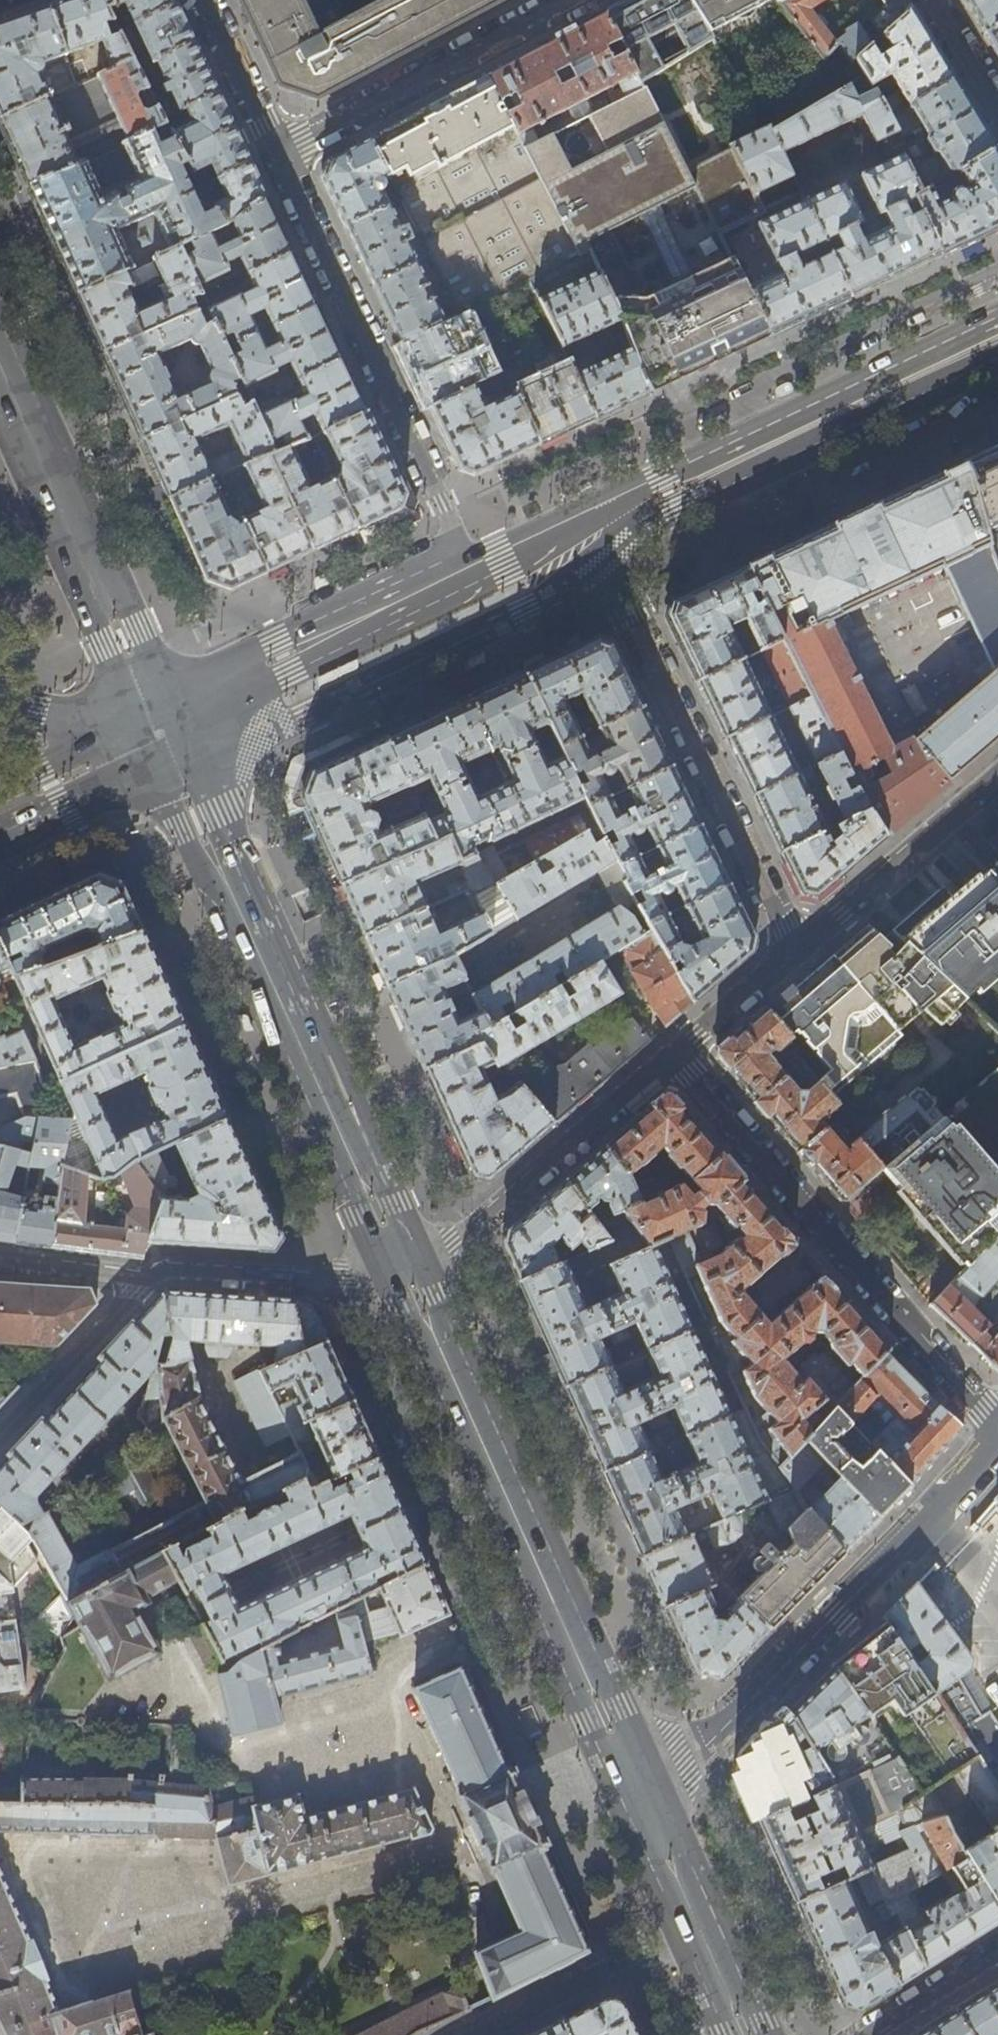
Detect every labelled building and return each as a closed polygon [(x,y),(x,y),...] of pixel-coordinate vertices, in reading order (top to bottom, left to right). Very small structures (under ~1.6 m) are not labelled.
[(77,86),(133,61),(130,54),(124,43),(119,33),(116,26),(111,17),(108,10),(113,8),(112,0),(68,0),(49,7),(77,86)] [(113,8),(108,10),(111,17),(117,14),(115,9),(125,5),(128,11),(123,14),(127,21),(116,26),(119,33),(128,29),(135,25),(175,6),(173,0),(112,0),(113,8)] [(259,44),(279,87),(317,100),(357,78),(424,43),(448,30),(504,0),(385,0),(317,36),(300,0),(238,0),(259,44)] [(605,14),(641,82),(711,38),(708,34),(686,0),(632,0),(605,14)] [(708,34),(773,0),(686,0),(708,34)] [(778,3),(821,59),(839,44),(853,61),(855,59),(911,10),(905,0),(867,0),(838,24),(847,36),(842,40),(833,30),(825,25),(817,14),(813,16),(807,9),(823,0),(784,0),(778,3)] [(964,1),(984,34),(997,57),(997,0),(964,0),(964,1)] [(175,6),(135,25),(145,47),(130,54),(133,61),(138,71),(146,67),(152,64),(157,62),(194,45),(188,33),(184,25),(175,6)] [(77,86),(49,7),(8,21),(0,24),(0,121),(77,86)] [(911,10),(855,59),(865,77),(870,87),(891,75),(900,91),(879,103),(889,118),(953,80),(932,44),(911,10)] [(501,69),(487,77),(502,107),(510,103),(508,99),(513,96),(520,109),(507,115),(524,148),(539,141),(532,129),(571,109),(577,122),(584,118),(607,105),(604,99),(589,108),(585,101),(620,83),(623,89),(609,96),(612,103),(643,88),(641,82),(605,14),(547,45),(542,48),(501,69)] [(128,29),(119,33),(124,43),(132,39),(128,29)] [(194,45),(157,62),(167,85),(163,87),(166,94),(171,92),(173,96),(162,101),(156,88),(149,92),(163,120),(171,115),(176,113),(217,94),(205,69),(194,45)] [(0,121),(17,160),(20,166),(25,178),(29,187),(166,126),(163,120),(149,92),(138,71),(133,61),(77,86),(0,121)] [(152,64),(146,67),(149,73),(155,70),(152,64)] [(502,107),(487,77),(437,104),(369,140),(389,177),(420,237),(431,258),(461,314),(529,280),(581,255),(524,148),(507,115),(502,107)] [(767,127),(730,145),(757,195),(792,179),(793,176),(782,154),(860,116),(874,145),(897,134),(889,118),(879,103),(870,87),(865,77),(771,132),(767,127)] [(953,80),(889,118),(897,134),(900,138),(921,126),(927,135),(925,140),(935,156),(927,161),(923,154),(917,158),(916,156),(912,159),(917,169),(928,189),(936,185),(959,171),(995,149),(983,129),(971,109),(953,80)] [(589,251),(593,259),(599,273),(620,321),(624,330),(649,393),(670,383),(682,377),(721,359),(769,336),(740,276),(720,235),(765,211),(757,195),(730,145),(686,169),(645,87),(643,88),(584,118),(577,122),(539,141),(524,148),(581,255),(589,251)] [(176,123),(171,115),(163,120),(166,126),(182,153),(233,129),(226,113),(217,94),(176,113),(179,121),(189,116),(192,123),(183,127),(176,123)] [(166,126),(29,187),(53,240),(58,251),(71,280),(74,288),(77,294),(179,248),(226,226),(227,225),(215,205),(207,193),(202,186),(194,172),(182,153),(166,126)] [(243,148),(233,129),(182,153),(194,172),(211,164),(218,178),(250,164),(243,148)] [(382,181),(389,177),(369,140),(355,147),(342,154),(326,163),(322,177),(330,195),(346,228),(391,206),(392,205),(389,199),(383,202),(380,193),(382,191),(384,189),(384,187),(384,184),(382,181)] [(995,149),(959,171),(970,190),(966,192),(964,190),(961,189),(958,188),(955,189),(953,190),(950,194),(949,196),(949,199),(938,205),(932,194),(939,190),(936,185),(928,189),(913,198),(940,255),(987,234),(997,228),(997,154),(995,149)] [(842,184),(804,202),(850,298),(867,290),(891,279),(940,255),(913,198),(928,189),(917,169),(910,173),(902,156),(859,176),(875,211),(858,218),(842,184)] [(259,184),(250,164),(218,178),(202,186),(207,193),(221,186),(228,199),(215,205),(227,225),(232,222),(266,197),(259,184)] [(229,233),(226,226),(179,248),(197,287),(233,271),(230,263),(240,258),(248,274),(292,254),(277,221),(275,217),(266,197),(232,222),(239,236),(232,239),(233,243),(219,249),(214,240),(229,233)] [(804,202),(756,225),(779,273),(752,286),(746,273),(740,276),(769,336),(810,317),(850,298),(804,202)] [(357,252),(373,286),(419,264),(431,258),(420,237),(412,241),(406,227),(402,229),(391,206),(346,228),(357,252)] [(179,248),(77,294),(87,315),(104,353),(207,308),(197,287),(179,248)] [(581,255),(529,280),(532,287),(593,259),(589,251),(581,255)] [(292,254),(248,274),(256,291),(248,295),(246,290),(238,294),(239,295),(208,310),(227,349),(258,334),(251,317),(258,314),(261,315),(266,313),(273,327),(317,307),(303,276),(292,254)] [(385,311),(400,343),(452,319),(449,313),(443,316),(419,264),(373,286),(385,311)] [(599,273),(539,300),(561,347),(562,349),(620,321),(599,273)] [(529,280),(461,314),(452,319),(400,343),(416,376),(431,408),(474,388),(483,383),(505,373),(527,363),(545,355),(561,347),(539,300),(532,287),(529,280)] [(227,349),(245,389),(278,374),(276,370),(290,363),(293,369),(287,372),(289,376),(273,382),(277,392),(285,387),(288,394),(296,390),(293,384),(299,381),(307,399),(292,406),(290,402),(258,416),(275,453),(301,444),(310,440),(301,421),(309,418),(311,421),(316,419),(323,434),(368,413),(353,382),(328,330),(317,307),(273,327),(280,342),(276,343),(279,350),(275,348),(267,351),(258,334),(227,349)] [(248,394),(245,389),(227,349),(208,310),(207,308),(104,353),(123,396),(123,397),(142,440),(248,394)] [(623,354),(574,375),(595,418),(629,402),(649,393),(624,330),(615,335),(623,354)] [(561,347),(545,355),(550,364),(538,370),(542,379),(528,386),(523,377),(532,372),(527,363),(505,373),(508,381),(513,390),(539,445),(573,428),(595,418),(574,375),(562,349),(561,347)] [(505,373),(483,383),(488,392),(502,386),(501,384),(508,381),(505,373)] [(484,409),(474,388),(431,408),(446,439),(459,468),(460,470),(475,475),(497,464),(539,445),(513,390),(505,393),(508,398),(484,409)] [(248,394),(142,440),(150,457),(159,478),(169,499),(222,477),(236,471),(232,465),(237,463),(232,452),(207,463),(197,441),(229,425),(248,465),(267,457),(275,453),(258,416),(248,394)] [(368,413),(323,434),(314,438),(317,445),(329,440),(342,468),(339,476),(333,478),(358,531),(386,517),(401,510),(406,496),(383,447),(368,413)] [(335,541),(358,531),(333,478),(310,489),(294,455),(304,451),(301,444),(275,453),(267,457),(313,552),(335,541)] [(965,464),(971,474),(990,543),(997,565),(997,449),(965,464)] [(290,563),(313,552),(267,457),(248,465),(236,471),(222,477),(224,483),(226,487),(238,481),(237,478),(248,474),(265,511),(242,521),(267,574),(290,563)] [(868,810),(871,816),(873,816),(887,836),(938,792),(946,785),(997,740),(997,565),(990,543),(971,474),(965,464),(955,469),(857,515),(746,568),(782,640),(811,697),(840,754),(851,777),(857,788),(868,810)] [(224,483),(222,477),(169,499),(195,558),(206,582),(231,591),(267,574),(242,521),(240,515),(234,518),(234,523),(230,521),(215,487),(224,483)] [(761,650),(782,640),(746,568),(717,581),(672,603),(667,616),(683,649),(698,681),(743,659),(744,659),(728,625),(740,620),(743,627),(749,625),(761,650)] [(553,658),(525,672),(560,746),(560,747),(581,737),(564,701),(568,699),(573,709),(586,703),(599,728),(644,706),(628,674),(628,673),(613,641),(599,637),(553,658)] [(811,697),(782,640),(761,650),(790,707),(811,697)] [(771,716),(743,659),(698,681),(712,709),(726,738),(771,716)] [(469,698),(507,680),(504,671),(465,690),(469,698)] [(469,698),(455,704),(515,831),(585,799),(579,786),(573,774),(565,756),(546,765),(536,746),(545,741),(550,750),(560,746),(525,672),(518,675),(507,680),(469,698)] [(840,754),(811,697),(790,707),(788,708),(816,765),(840,754)] [(393,734),(386,737),(417,802),(437,793),(446,813),(426,822),(435,843),(448,837),(460,862),(476,855),(472,846),(489,839),(494,841),(515,831),(455,704),(415,724),(407,727),(393,734)] [(644,706),(599,728),(609,749),(605,751),(607,755),(596,760),(594,756),(591,757),(581,737),(560,747),(565,756),(573,774),(582,771),(587,782),(579,786),(585,799),(589,806),(610,796),(600,775),(603,773),(606,775),(608,775),(611,775),(613,772),(614,768),(618,766),(628,787),(673,765),(667,753),(657,733),(654,726),(644,706)] [(799,773),(771,716),(726,738),(740,767),(754,795),(799,773)] [(297,811),(307,807),(302,796),(311,773),(385,738),(378,724),(298,762),(292,780),(287,792),(297,811)] [(386,737),(385,738),(311,773),(302,796),(307,807),(321,838),(342,885),(435,843),(426,822),(417,802),(386,737)] [(851,777),(840,754),(816,765),(844,822),(868,810),(857,788),(849,792),(843,781),(851,777)] [(673,765),(628,787),(638,808),(634,810),(636,814),(626,819),(624,815),(620,817),(610,796),(589,806),(591,811),(600,827),(620,865),(639,856),(629,835),(633,833),(636,835),(640,834),(643,831),(642,828),(646,826),(657,847),(702,825),(687,794),(673,765)] [(812,767),(799,773),(754,795),(765,818),(781,852),(826,831),(803,782),(816,776),(812,767)] [(871,816),(868,810),(844,822),(826,831),(781,852),(792,874),(801,894),(816,897),(844,873),(887,836),(873,816),(871,816)] [(591,811),(525,842),(537,862),(600,827),(591,811)] [(702,825),(657,847),(667,868),(663,870),(665,874),(655,878),(653,875),(649,876),(639,856),(620,865),(628,880),(625,882),(632,894),(639,890),(646,902),(639,906),(649,924),(668,915),(658,894),(662,892),(665,895),(667,896),(670,895),(672,893),(673,891),(672,887),(676,885),(686,906),(730,885),(715,854),(702,825)] [(455,957),(387,986),(392,996),(400,1015),(425,1069),(482,1045),(476,1037),(506,1019),(515,1013),(601,963),(611,957),(646,936),(635,916),(632,913),(638,904),(632,894),(625,882),(628,880),(620,865),(600,827),(537,862),(511,877),(476,897),(492,934),(493,935),(599,871),(619,908),(472,997),(471,995),(466,998),(470,1006),(475,1003),(480,1013),(458,1022),(448,1000),(468,990),(455,957)] [(460,864),(460,862),(448,837),(435,843),(342,885),(352,906),(365,936),(429,907),(418,883),(460,864)] [(476,855),(460,862),(460,864),(468,881),(471,888),(476,897),(511,877),(498,854),(497,854),(493,847),(476,855)] [(997,883),(997,862),(986,872),(997,883)] [(986,872),(966,890),(956,899),(939,886),(892,930),(965,999),(997,972),(997,883),(986,872)] [(0,920),(0,945),(11,967),(15,977),(79,953),(71,936),(85,929),(86,931),(89,933),(93,933),(99,946),(143,930),(129,899),(121,881),(99,873),(44,899),(0,920)] [(466,891),(471,888),(468,881),(463,883),(459,881),(448,887),(452,897),(466,891)] [(730,885),(686,906),(703,941),(691,947),(682,944),(668,915),(649,924),(653,932),(695,1003),(722,979),(753,952),(756,938),(743,911),(730,885)] [(476,897),(471,888),(466,891),(476,914),(440,931),(429,907),(365,936),(374,957),(387,986),(455,957),(492,934),(476,897)] [(848,934),(830,950),(898,1031),(923,1002),(939,1021),(965,999),(892,930),(882,940),(865,920),(848,934)] [(143,930),(99,946),(79,953),(15,977),(14,978),(60,1081),(186,1024),(166,982),(143,930)] [(653,932),(646,936),(611,957),(615,965),(624,960),(666,1027),(695,1003),(653,932)] [(11,967),(0,945),(0,972),(11,967)] [(779,994),(765,1006),(788,1034),(790,1036),(796,1031),(800,1036),(801,1035),(806,1040),(804,1042),(829,1071),(818,1081),(817,1081),(830,1097),(902,1036),(898,1031),(830,950),(812,966),(779,994)] [(621,994),(601,963),(515,1013),(517,1016),(522,1018),(525,1023),(513,1030),(506,1019),(476,1037),(482,1045),(495,1063),(498,1067),(499,1067),(621,994)] [(788,1034),(765,1006),(733,1033),(718,1047),(717,1057),(736,1079),(742,1086),(767,1115),(799,1091),(779,1067),(783,1063),(777,1056),(772,1060),(768,1055),(773,1052),(777,1052),(791,1039),(792,1039),(790,1036),(788,1034)] [(517,1081),(518,1083),(554,1124),(574,1107),(619,1068),(656,1036),(650,1029),(645,1033),(629,1016),(594,1047),(590,1042),(566,1063),(548,1068),(534,1079),(528,1072),(517,1081)] [(35,1059),(18,1021),(12,1024),(11,1030),(13,1035),(6,1038),(4,1035),(0,1037),(0,1067),(35,1059)] [(68,1095),(74,1108),(71,1121),(62,1165),(87,1174),(102,1179),(112,1177),(122,1170),(136,1160),(156,1151),(175,1142),(228,1118),(218,1097),(209,1075),(186,1024),(60,1081),(52,1085),(59,1101),(68,1095)] [(481,1069),(495,1063),(482,1045),(425,1069),(439,1101),(447,1119),(473,1177),(488,1181),(517,1155),(554,1124),(518,1083),(506,1093),(493,1097),(481,1069)] [(813,1085),(817,1081),(818,1081),(794,1053),(789,1057),(813,1085)] [(0,1067),(0,1096),(16,1093),(24,1117),(40,1110),(52,1105),(35,1059),(0,1067)] [(499,1067),(498,1067),(497,1068),(502,1074),(501,1075),(509,1086),(517,1080),(508,1070),(499,1067)] [(830,1097),(817,1081),(813,1085),(805,1092),(799,1091),(767,1115),(782,1134),(799,1152),(826,1127),(842,1113),(830,1097)] [(856,1139),(882,1169),(941,1118),(916,1088),(856,1139)] [(662,1095),(635,1119),(614,1137),(585,1162),(565,1179),(592,1215),(597,1211),(593,1207),(597,1203),(597,1199),(600,1198),(603,1201),(609,1202),(608,1206),(613,1216),(598,1223),(611,1241),(520,1282),(524,1292),(528,1301),(655,1245),(667,1240),(670,1242),(685,1275),(696,1271),(718,1319),(732,1337),(729,1340),(748,1362),(740,1369),(752,1396),(764,1410),(751,1422),(757,1437),(780,1467),(805,1440),(813,1432),(803,1420),(826,1401),(833,1410),(836,1407),(852,1390),(839,1375),(844,1371),(838,1364),(834,1368),(822,1355),(816,1359),(814,1357),(802,1367),(804,1370),(796,1376),(782,1359),(801,1344),(802,1344),(813,1335),(812,1334),(814,1333),(821,1334),(830,1344),(833,1352),(847,1369),(851,1366),(862,1379),(885,1354),(890,1349),(828,1277),(820,1278),(768,1322),(741,1290),(793,1246),(795,1239),(755,1193),(737,1172),(686,1113),(672,1096),(672,1095),(662,1095)] [(24,1117),(0,1129),(0,1146),(4,1147),(0,1161),(0,1240),(10,1241),(13,1242),(15,1242),(23,1202),(24,1198),(4,1193),(18,1152),(21,1153),(21,1150),(31,1153),(38,1121),(40,1110),(24,1117)] [(255,1178),(228,1118),(175,1142),(199,1196),(190,1200),(172,1198),(172,1188),(173,1188),(176,1184),(176,1179),(173,1175),(168,1175),(156,1151),(136,1160),(161,1201),(147,1242),(263,1250),(273,1251),(282,1237),(255,1178)] [(883,1169),(907,1196),(906,1197),(966,1267),(997,1233),(997,1200),(997,1186),(941,1118),(882,1169),(883,1169)] [(71,1121),(38,1121),(31,1153),(29,1167),(48,1168),(44,1198),(36,1197),(32,1199),(31,1202),(23,1202),(15,1242),(22,1243),(52,1247),(62,1165),(71,1121)] [(842,1144),(826,1127),(799,1152),(819,1175),(840,1200),(841,1199),(846,1200),(847,1201),(883,1169),(882,1169),(856,1139),(848,1146),(850,1149),(846,1152),(841,1146),(842,1144)] [(161,1201),(136,1160),(122,1170),(136,1207),(128,1215),(117,1214),(115,1227),(105,1226),(106,1220),(99,1219),(98,1225),(83,1224),(87,1174),(62,1165),(52,1247),(127,1257),(138,1258),(142,1259),(147,1242),(161,1201)] [(592,1215),(565,1179),(540,1201),(506,1230),(503,1245),(511,1262),(520,1282),(611,1241),(598,1223),(592,1215)] [(966,1267),(932,1303),(988,1359),(997,1369),(997,1334),(992,1340),(984,1332),(990,1325),(980,1316),(985,1310),(979,1303),(981,1297),(997,1278),(997,1233),(966,1267)] [(655,1245),(528,1301),(545,1339),(567,1386),(612,1366),(600,1338),(610,1334),(615,1343),(629,1337),(625,1326),(635,1322),(648,1350),(692,1330),(655,1245)] [(0,1282),(0,1343),(58,1347),(97,1305),(94,1295),(91,1288),(79,1287),(0,1282)] [(163,1293),(134,1325),(132,1324),(111,1347),(100,1358),(101,1360),(79,1384),(70,1393),(43,1422),(42,1420),(9,1455),(10,1456),(0,1467),(0,1504),(31,1531),(36,1518),(44,1513),(37,1495),(54,1479),(53,1477),(53,1473),(55,1474),(58,1473),(62,1471),(64,1467),(65,1462),(69,1461),(70,1462),(147,1382),(144,1380),(145,1378),(149,1378),(154,1374),(154,1373),(163,1335),(170,1335),(163,1293)] [(200,1402),(203,1400),(188,1345),(189,1341),(198,1342),(206,1342),(206,1348),(209,1357),(227,1358),(232,1350),(233,1344),(268,1346),(267,1369),(303,1353),(293,1301),(231,1298),(198,1296),(163,1293),(170,1335),(163,1335),(154,1373),(154,1374),(144,1419),(146,1422),(149,1428),(165,1420),(200,1402)] [(295,1301),(293,1301),(303,1353),(328,1342),(328,1341),(315,1311),(302,1302),(295,1301)] [(324,1307),(315,1311),(328,1341),(337,1336),(324,1307)] [(692,1330),(648,1350),(612,1366),(567,1386),(582,1421),(585,1428),(605,1471),(664,1445),(660,1435),(653,1438),(649,1437),(650,1433),(644,1421),(648,1419),(653,1429),(667,1422),(663,1412),(673,1407),(685,1435),(730,1415),(692,1330)] [(712,1337),(727,1370),(734,1367),(719,1334),(712,1337)] [(341,1371),(328,1342),(303,1353),(267,1369),(260,1372),(270,1392),(291,1382),(298,1397),(277,1407),(288,1430),(354,1400),(341,1371)] [(885,1354),(862,1379),(852,1390),(836,1407),(852,1423),(867,1408),(889,1427),(872,1444),(887,1460),(887,1461),(911,1486),(941,1452),(955,1436),(962,1428),(906,1374),(885,1354)] [(277,1407),(270,1392),(260,1372),(259,1372),(236,1382),(266,1446),(291,1435),(288,1430),(277,1407)] [(366,1426),(354,1400),(288,1430),(291,1435),(299,1453),(301,1456),(316,1449),(313,1443),(318,1442),(328,1464),(315,1469),(311,1460),(304,1463),(311,1477),(317,1486),(328,1480),(343,1473),(380,1457),(370,1434),(367,1428),(366,1426)] [(200,1402),(165,1420),(205,1500),(78,1569),(46,1512),(44,1513),(36,1518),(31,1531),(30,1532),(34,1540),(68,1600),(125,1570),(126,1572),(163,1553),(177,1545),(208,1529),(243,1512),(284,1490),(304,1480),(308,1490),(317,1486),(311,1477),(304,1463),(301,1456),(299,1453),(241,1481),(200,1402)] [(836,1407),(833,1410),(813,1432),(805,1440),(881,1519),(898,1502),(907,1492),(912,1487),(911,1486),(887,1461),(887,1460),(872,1444),(871,1443),(865,1448),(870,1453),(872,1452),(874,1454),(861,1467),(851,1460),(835,1444),(834,1438),(838,1435),(840,1436),(852,1423),(836,1407)] [(744,1408),(730,1415),(685,1435),(664,1445),(605,1471),(623,1511),(643,1556),(689,1536),(676,1509),(686,1504),(691,1514),(706,1508),(702,1497),(711,1493),(723,1520),(739,1513),(796,1487),(780,1467),(757,1437),(751,1422),(744,1408)] [(805,1440),(780,1467),(796,1487),(798,1489),(819,1467),(827,1476),(822,1482),(829,1489),(821,1496),(814,1490),(805,1499),(847,1553),(864,1535),(881,1519),(805,1440)] [(195,1588),(210,1622),(202,1625),(205,1632),(218,1657),(220,1661),(232,1654),(233,1655),(245,1649),(248,1656),(277,1641),(297,1631),(292,1622),(299,1619),(301,1623),(329,1609),(328,1603),(334,1600),(339,1609),(363,1596),(377,1589),(374,1579),(395,1569),(396,1573),(390,1576),(392,1581),(427,1563),(410,1525),(408,1520),(380,1457),(343,1473),(344,1477),(349,1479),(352,1478),(354,1481),(332,1490),(328,1480),(317,1486),(308,1490),(304,1480),(284,1490),(287,1497),(280,1501),(279,1507),(274,1505),(262,1510),(259,1512),(258,1517),(247,1521),(243,1512),(208,1529),(212,1537),(187,1548),(186,1550),(180,1551),(177,1545),(163,1553),(179,1582),(185,1593),(195,1588)] [(93,1492),(104,1514),(139,1496),(145,1507),(164,1500),(162,1495),(159,1497),(142,1465),(93,1492)] [(796,1487),(739,1513),(750,1538),(744,1548),(734,1562),(721,1582),(735,1596),(738,1599),(769,1631),(779,1621),(793,1607),(831,1569),(847,1553),(805,1499),(798,1489),(796,1487)] [(26,1688),(13,1587),(40,1561),(30,1543),(34,1540),(30,1532),(31,1531),(0,1504),(0,1691),(26,1688)] [(739,1513),(723,1520),(704,1529),(693,1534),(689,1536),(643,1556),(653,1579),(665,1607),(721,1582),(734,1562),(732,1559),(722,1567),(724,1572),(710,1579),(695,1544),(709,1537),(715,1550),(739,1539),(744,1548),(750,1538),(739,1513)] [(690,1527),(693,1534),(704,1529),(701,1522),(690,1527)] [(179,1582),(163,1553),(126,1572),(69,1602),(82,1625),(81,1627),(111,1679),(159,1653),(136,1606),(179,1582)] [(226,1673),(226,1672),(218,1674),(233,1728),(234,1732),(233,1732),(234,1735),(237,1735),(237,1734),(277,1723),(278,1724),(281,1723),(280,1720),(279,1720),(274,1699),(373,1673),(365,1639),(400,1630),(402,1630),(404,1635),(451,1615),(427,1563),(392,1581),(379,1588),(389,1608),(366,1614),(363,1596),(339,1609),(335,1611),(344,1645),(282,1660),(277,1641),(248,1656),(239,1661),(226,1673)] [(713,1615),(735,1596),(721,1582),(665,1607),(679,1636),(696,1675),(721,1679),(769,1631),(738,1599),(727,1609),(727,1612),(729,1614),(729,1617),(727,1619),(725,1620),(719,1618),(715,1618),(713,1615)] [(907,1650),(917,1643),(926,1656),(916,1663),(978,1754),(997,1785),(997,1723),(990,1711),(982,1717),(958,1676),(970,1668),(971,1659),(916,1584),(885,1616),(888,1621),(907,1650)] [(916,1663),(907,1650),(888,1621),(859,1643),(832,1664),(834,1667),(897,1758),(922,1793),(929,1788),(955,1770),(978,1754),(916,1663)] [(204,1665),(218,1657),(205,1632),(191,1639),(204,1665)] [(809,1693),(790,1712),(835,1786),(897,1758),(834,1667),(809,1693)] [(476,1953),(494,1998),(540,1975),(586,1951),(578,1936),(579,1935),(577,1929),(575,1929),(568,1914),(569,1913),(567,1907),(565,1907),(559,1893),(560,1892),(557,1886),(556,1886),(549,1871),(551,1870),(548,1864),(547,1865),(540,1850),(542,1848),(542,1846),(539,1839),(537,1840),(531,1827),(533,1826),(529,1818),(529,1817),(527,1818),(519,1801),(521,1800),(518,1792),(517,1791),(515,1792),(509,1779),(511,1778),(507,1770),(504,1770),(497,1755),(498,1754),(495,1748),(494,1749),(487,1733),(488,1732),(485,1726),(484,1727),(479,1713),(477,1707),(476,1707),(469,1692),(470,1691),(467,1685),(466,1685),(459,1670),(437,1681),(414,1691),(459,1793),(459,1794),(493,1871),(495,1871),(522,1934),(476,1953)] [(835,1786),(790,1712),(773,1729),(764,1739),(747,1756),(743,1780),(751,1798),(760,1819),(835,1786)] [(955,1770),(995,1830),(964,1850),(996,1902),(997,1900),(997,1785),(978,1754),(955,1770)] [(897,1758),(835,1786),(760,1819),(776,1854),(797,1901),(846,1879),(856,1875),(871,1868),(885,1900),(887,1902),(887,1903),(905,1893),(926,1882),(909,1849),(872,1866),(859,1837),(865,1835),(863,1830),(871,1826),(873,1831),(880,1828),(887,1843),(902,1835),(899,1831),(905,1829),(898,1810),(922,1793),(897,1758)] [(217,1838),(229,1884),(271,1873),(254,1807),(253,1799),(213,1809),(207,1790),(158,1785),(158,1771),(155,1771),(155,1766),(130,1765),(130,1774),(128,1774),(128,1780),(22,1779),(22,1804),(0,1803),(0,1832),(217,1838)] [(929,1788),(922,1793),(898,1810),(905,1829),(944,1817),(946,1816),(929,1788)] [(254,1807),(271,1873),(429,1833),(431,1830),(412,1789),(304,1818),(298,1796),(254,1807)] [(944,1817),(905,1829),(899,1831),(902,1835),(909,1849),(926,1882),(940,1874),(917,1832),(924,1829),(947,1871),(951,1868),(965,1890),(925,1912),(925,1913),(918,1917),(905,1893),(887,1903),(892,1915),(898,1912),(925,1969),(960,1947),(967,1942),(997,1923),(997,1905),(996,1902),(964,1850),(944,1817)] [(4,2034),(152,2034),(152,2032),(142,2034),(131,1992),(59,2012),(57,2006),(59,2005),(57,2000),(56,2001),(47,1979),(48,1979),(46,1972),(45,1973),(42,1966),(43,1966),(38,1953),(37,1953),(35,1948),(36,1948),(33,1941),(32,1941),(22,1915),(20,1916),(0,1868),(0,2026),(4,2034)] [(871,1868),(856,1875),(870,1907),(885,1900),(871,1868)] [(846,1879),(797,1901),(819,1949),(844,2006),(859,2010),(867,2005),(925,1969),(898,1912),(892,1915),(887,1903),(887,1902),(876,1906),(882,1921),(892,1916),(898,1931),(878,1944),(871,1930),(869,1931),(846,1879)] [(955,2008),(972,2034),(997,2034),(997,1981),(980,1992),(955,2008)] [(418,2033),(467,2011),(459,1987),(444,1992),(444,1994),(365,2034),(415,2034),(418,2033)] [(632,2021),(623,2001),(608,1996),(585,2008),(565,2018),(537,2033),(532,2034),(638,2034),(632,2021)] [(955,2008),(943,2016),(913,2034),(972,2034),(955,2008)]
